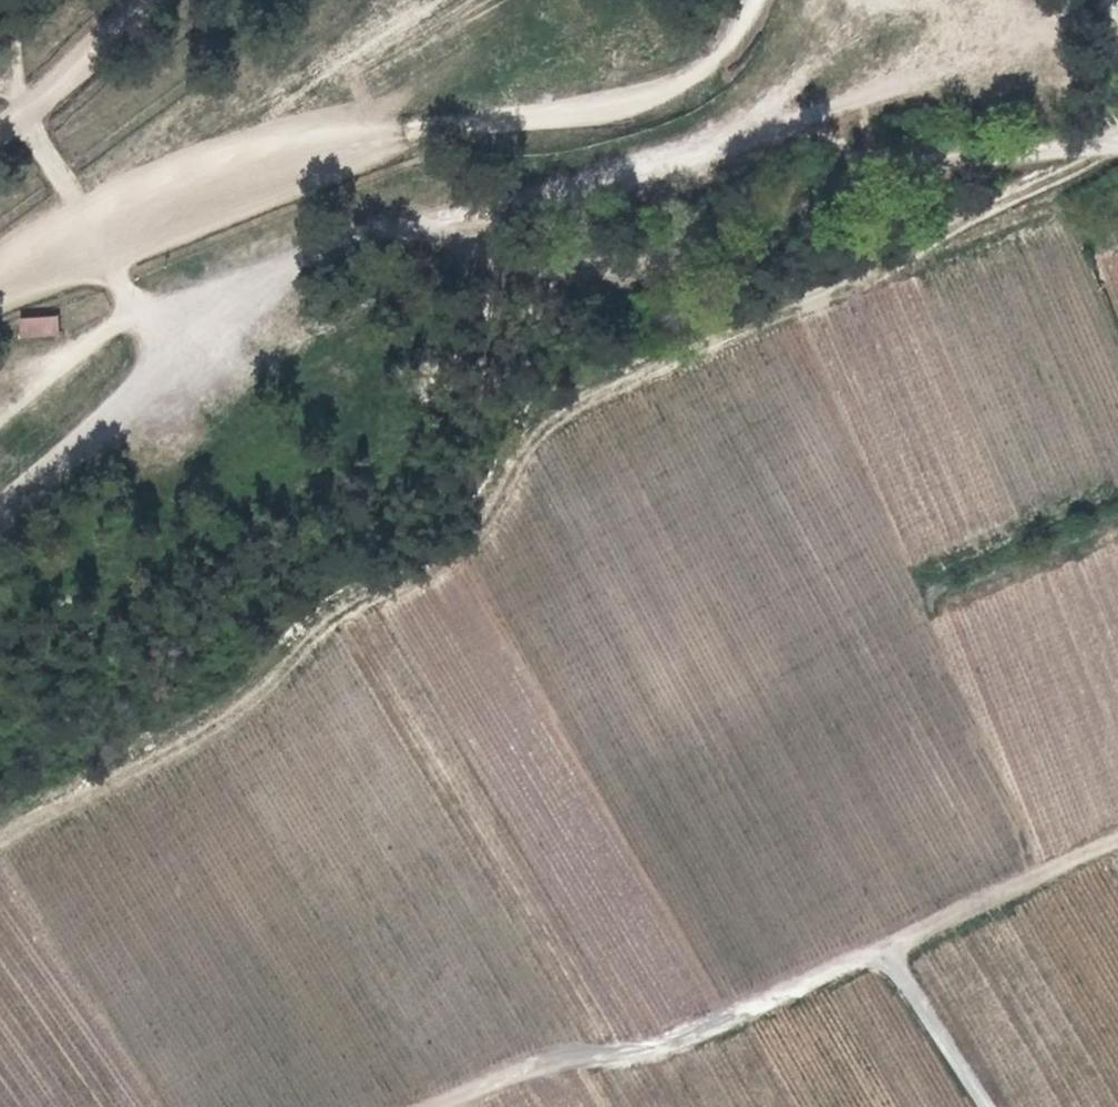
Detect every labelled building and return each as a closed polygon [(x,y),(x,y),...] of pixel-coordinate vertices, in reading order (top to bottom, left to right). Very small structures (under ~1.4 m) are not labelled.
[(58,313),(16,316),(18,341),(60,338),(58,313)]
